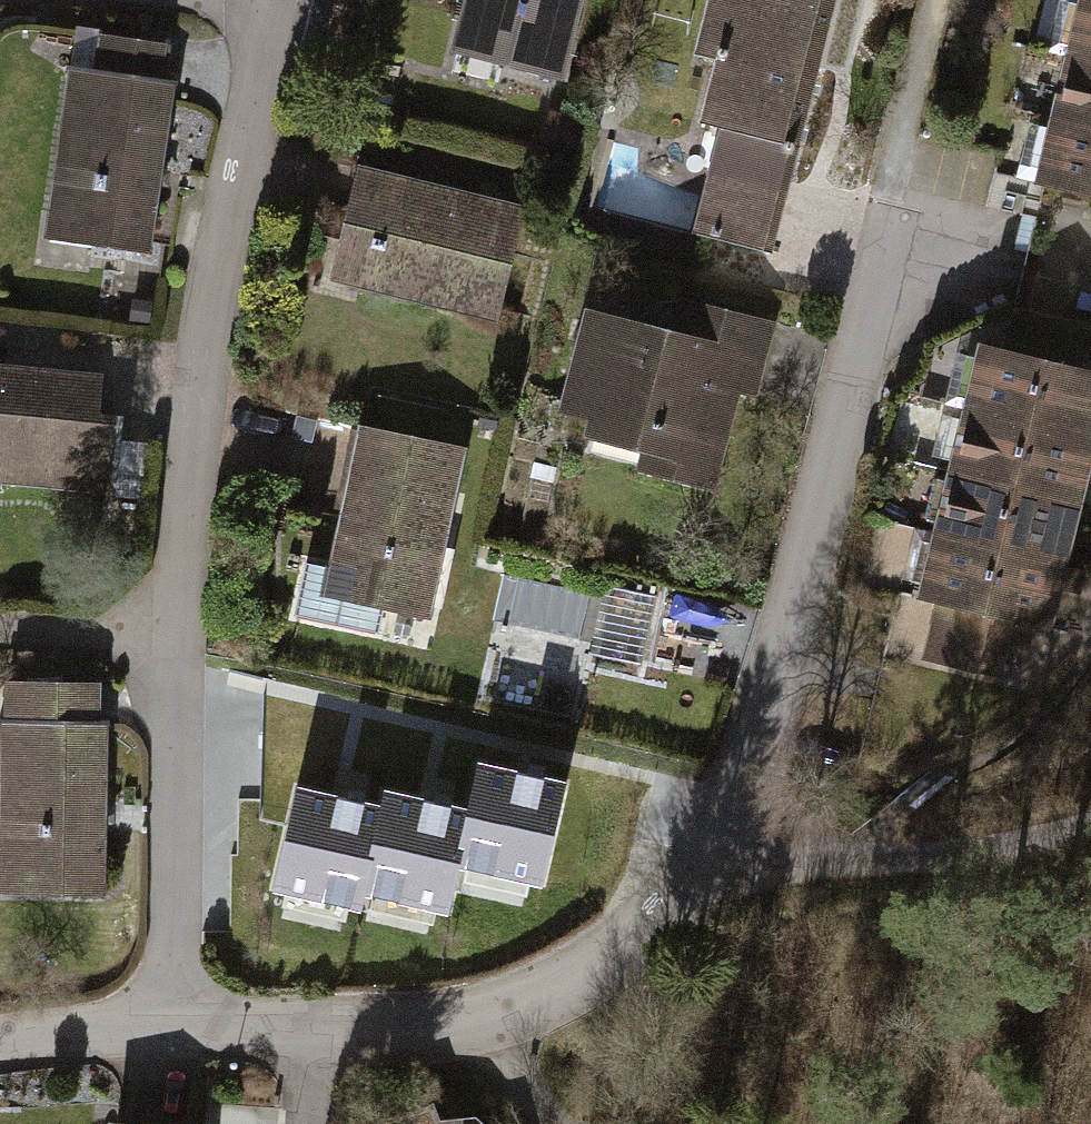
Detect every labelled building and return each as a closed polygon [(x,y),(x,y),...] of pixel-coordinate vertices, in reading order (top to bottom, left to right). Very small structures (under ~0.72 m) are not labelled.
[(463,26),(508,37),(502,61),(557,75),(576,0),(470,0),(463,26)] [(697,53),(721,59),(694,165),(716,170),(700,233),(771,251),(787,187),(784,187),(794,145),(799,146),(836,0),(711,0),(697,53)] [(1073,58),(1090,62),(1090,0),(1087,0),(1073,58)] [(166,44),(98,34),(93,69),(71,65),(50,210),(96,217),(92,240),(148,248),(172,79),(161,78),(166,44)] [(1058,119),(1090,127),(1090,62),(1073,58),(1058,119)] [(1042,185),(1090,197),(1090,127),(1058,119),(1042,185)] [(521,208),(361,167),(344,233),(371,240),(360,284),(493,317),(521,208)] [(694,340),(592,314),(568,408),(651,429),(642,466),(707,483),(731,387),(747,391),(763,330),(715,318),(703,319),(697,326),(694,340)] [(971,410),(1089,439),(1090,429),(1090,372),(986,346),(971,410)] [(0,366),(0,488),(2,489),(3,480),(114,491),(122,415),(99,413),(102,377),(0,366)] [(971,410),(956,472),(1074,500),(1089,439),(971,410)] [(461,449),(364,428),(333,568),(307,562),(295,614),(375,632),(381,605),(425,615),(461,449)] [(956,472),(941,533),(1059,562),(1074,500),(956,472)] [(945,602),(933,655),(994,669),(1002,638),(1023,644),(1028,621),(1044,625),(1059,562),(941,533),(926,597),(945,602)] [(650,596),(611,587),(597,651),(637,660),(650,596)] [(92,685),(20,684),(20,718),(2,718),(1,866),(45,866),(45,888),(102,889),(103,720),(92,719),(92,685)] [(478,763),(468,810),(456,862),(459,863),(542,882),(565,783),(478,763)] [(361,890),(380,807),(297,788),(274,887),(360,906),(364,891),(361,890)] [(384,791),(380,807),(361,890),(364,891),(448,910),(459,863),(456,862),(468,810),(384,791)]
